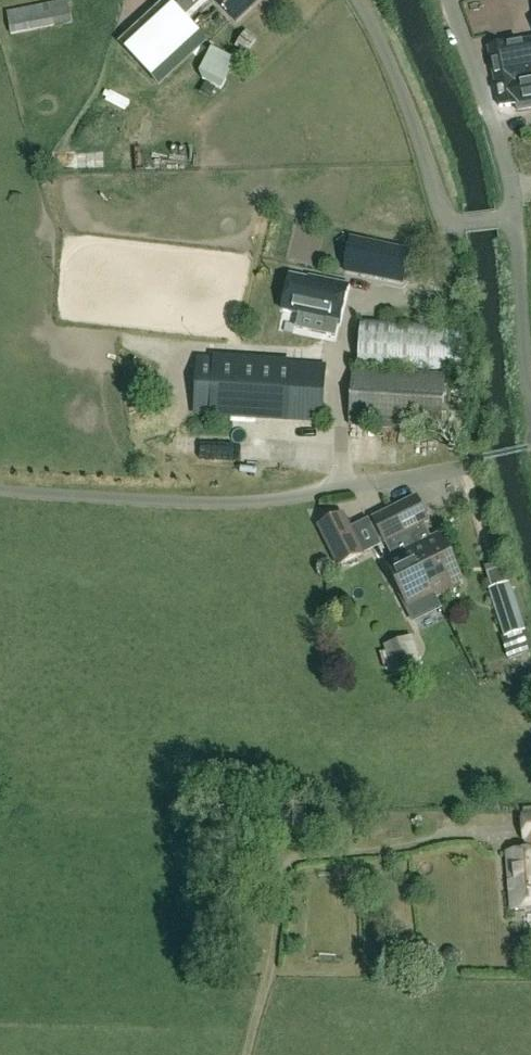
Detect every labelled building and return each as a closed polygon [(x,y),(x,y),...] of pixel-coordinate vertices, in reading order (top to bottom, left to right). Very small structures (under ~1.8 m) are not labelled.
[(66,0),(61,0),(5,12),(11,37),(83,20),(79,0),(66,0)] [(203,0),(164,0),(166,1),(136,29),(150,45),(168,28),(170,30),(203,0)] [(236,23),(261,0),(216,0),(236,23)] [(246,32),(236,47),(247,55),(258,40),(246,32)] [(488,49),(495,87),(530,81),(530,40),(488,49)] [(495,87),(499,108),(516,105),(518,112),(530,109),(530,81),(495,87)] [(351,241),(345,272),(403,284),(409,253),(351,241)] [(291,277),(284,312),(302,315),(302,318),(340,325),(348,286),(315,279),(315,281),(291,277)] [(359,366),(446,371),(449,325),(362,320),(359,366)] [(325,367),(200,358),(196,414),(320,423),(325,367)] [(355,369),(350,426),(441,431),(446,376),(355,369)] [(217,449),(254,449),(254,435),(217,435),(217,449)] [(414,491),(389,504),(437,599),(451,591),(448,585),(464,578),(439,529),(426,535),(417,519),(427,514),(414,491)] [(437,599),(389,504),(370,515),(382,538),(387,535),(391,544),(395,542),(398,549),(383,557),(391,573),(408,606),(424,597),(427,603),(437,599)] [(363,555),(343,514),(317,527),(338,568),(363,555)] [(529,644),(510,582),(488,589),(504,639),(516,635),(520,647),(529,644)] [(422,664),(413,636),(384,646),(385,651),(379,653),(384,670),(390,668),(392,674),(422,664)] [(530,910),(530,814),(520,815),(524,853),(508,854),(512,911),(530,910)] [(445,959),(450,963),(456,963),(459,958),(459,952),(454,949),(449,949),(445,954),(445,959)]
